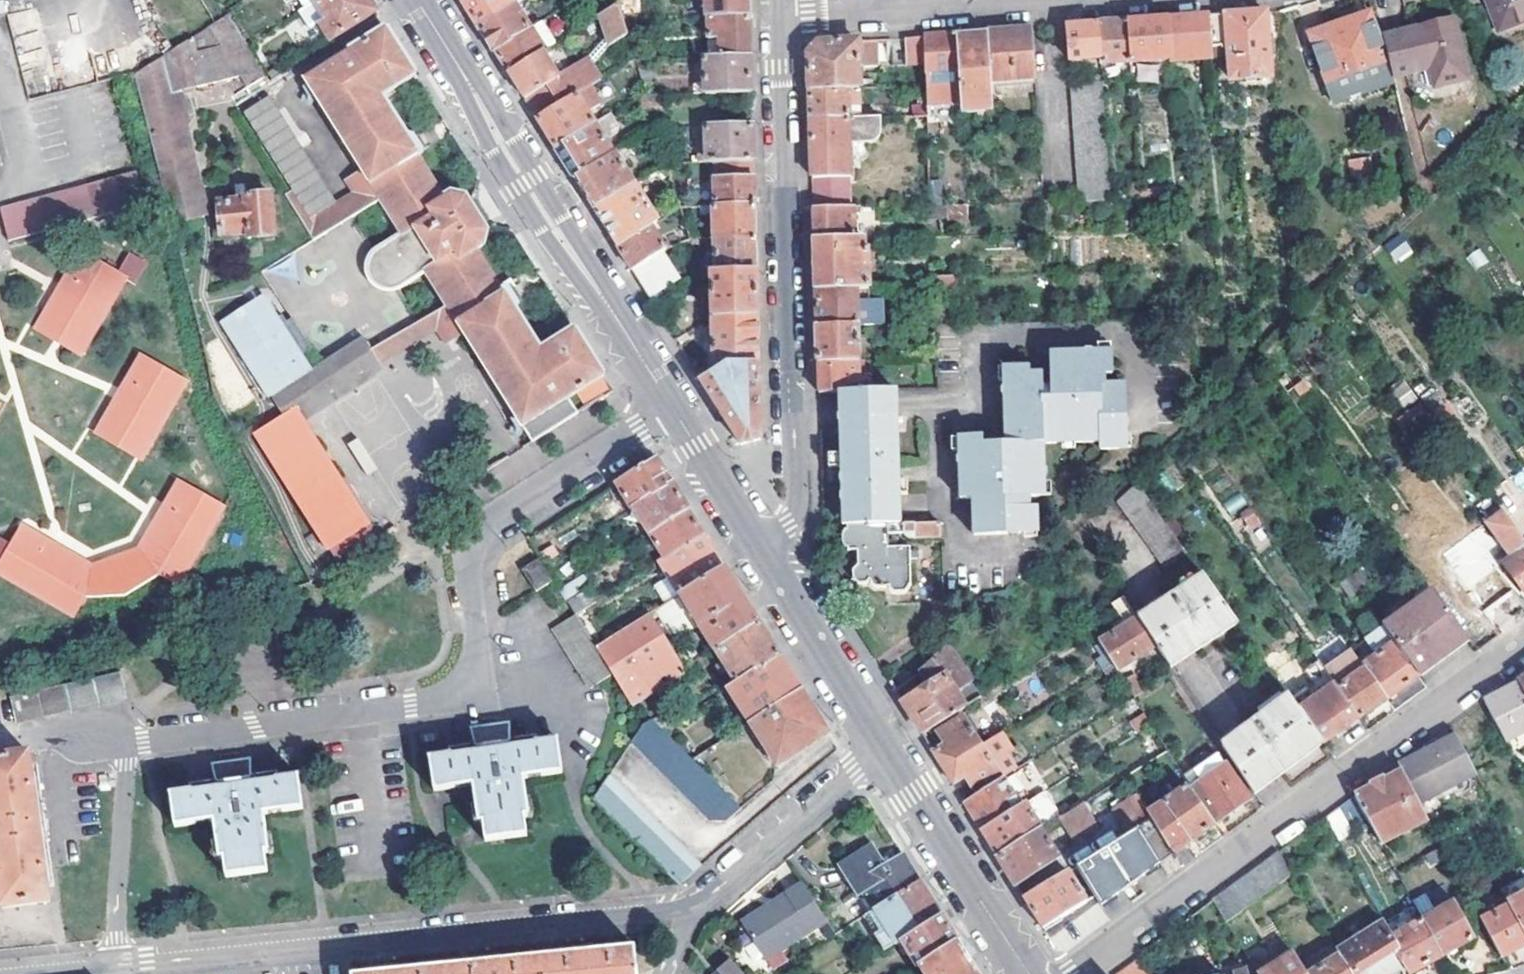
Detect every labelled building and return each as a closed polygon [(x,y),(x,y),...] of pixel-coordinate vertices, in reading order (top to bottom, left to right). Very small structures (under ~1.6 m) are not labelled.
[(376,13),(368,1),(368,0),(320,0),(318,2),(305,9),(316,28),(320,25),(329,42),(376,13)] [(463,3),(476,23),(479,27),(519,2),(522,0),(469,0),(463,3)] [(606,14),(618,6),(616,0),(602,0),(606,14)] [(707,18),(747,18),(747,10),(746,0),(706,0),(707,18)] [(1501,22),(1523,13),(1523,0),(1493,0),(1501,22)] [(523,7),(519,2),(479,27),(481,31),(495,53),(532,31),(534,30),(521,9),(523,7)] [(597,19),(610,47),(627,36),(618,6),(606,14),(597,19)] [(1270,77),(1266,13),(1209,16),(1211,47),(1228,46),(1231,80),(1270,77)] [(1331,97),(1354,88),(1349,76),(1386,63),(1369,14),(1309,36),(1331,97)] [(1211,47),(1209,16),(1178,18),(1169,19),(1172,58),(1172,62),(1212,59),(1211,47)] [(173,95),(180,93),(229,79),(236,89),(263,72),(229,17),(201,34),(209,47),(195,50),(193,40),(134,76),(172,225),(204,216),(181,126),(188,124),(185,113),(178,115),(173,95)] [(1383,37),(1394,78),(1431,69),(1436,85),(1469,76),(1454,17),(1383,37)] [(747,18),(707,18),(708,40),(717,39),(718,59),(748,57),(748,51),(747,18)] [(1172,58),(1169,19),(1149,21),(1129,22),(1132,62),(1172,58)] [(1132,62),(1129,22),(1106,24),(1097,24),(1100,64),(1120,63),(1132,62)] [(555,45),(542,24),(534,30),(532,31),(545,51),(550,48),(555,45)] [(1070,78),(1079,203),(1110,201),(1100,64),(1097,24),(1073,26),(1067,27),(1069,63),(1080,61),(1081,78),(1070,78)] [(550,48),(556,58),(592,37),(586,26),(555,45),(550,48)] [(985,39),(988,81),(1035,78),(1032,29),(1010,31),(985,33),(985,39)] [(378,197),(399,231),(375,246),(368,254),(364,261),(364,270),(367,279),(372,287),(381,292),(391,294),(400,291),(427,274),(446,304),(456,320),(463,331),(533,442),(575,416),(565,400),(603,377),(574,331),(540,351),(514,309),(517,307),(507,290),(503,292),(477,250),(483,246),(486,233),(474,214),(465,199),(474,192),(478,178),(446,199),(419,157),(423,155),(412,138),(408,139),(381,97),(416,76),(386,30),(305,80),(360,168),(371,185),(378,197)] [(532,31),(495,53),(498,58),(509,75),(545,51),(532,31)] [(954,35),(954,41),(976,39),(985,39),(985,33),(954,35)] [(954,41),(954,35),(926,37),(903,39),(905,65),(924,64),(926,107),(914,107),(914,119),(959,117),(959,113),(959,104),(954,41)] [(954,41),(959,104),(990,102),(989,87),(988,81),(985,39),(976,39),(954,41)] [(861,90),(859,68),(877,67),(874,42),(819,45),(808,56),(809,84),(810,92),(861,90)] [(545,51),(509,75),(511,79),(525,100),(558,79),(546,60),(549,58),(545,51)] [(705,59),(705,93),(750,93),(749,86),(748,57),(718,59),(705,59)] [(635,61),(642,83),(652,80),(647,61),(635,61)] [(1120,63),(1121,75),(1133,74),(1132,62),(1120,63)] [(1391,75),(1386,63),(1349,76),(1354,88),(1391,75)] [(558,79),(525,100),(527,103),(538,121),(577,97),(564,76),(558,79)] [(1035,83),(1035,78),(988,81),(989,87),(1035,83)] [(577,97),(538,121),(540,125),(556,150),(595,126),(588,115),(601,107),(590,89),(577,97)] [(810,122),(862,121),(861,90),(810,92),(810,100),(810,122)] [(185,113),(180,93),(173,95),(178,115),(185,113)] [(642,97),(642,106),(658,109),(660,95),(645,95),(642,97)] [(990,112),(990,102),(959,104),(959,113),(990,112)] [(851,180),(850,145),(870,145),(875,144),(880,140),(882,135),(882,121),(862,121),(810,122),(811,152),(813,211),(852,209),(851,180)] [(212,214),(188,124),(181,126),(204,216),(212,214)] [(595,126),(556,150),(559,156),(575,180),(614,156),(595,126)] [(751,126),(705,127),(707,156),(700,159),(700,163),(722,163),(752,161),(751,145),(751,126)] [(1514,150),(1523,142),(1523,136),(1518,130),(1505,141),(1514,150)] [(859,179),(857,161),(866,160),(870,154),(870,145),(850,145),(851,180),(859,179)] [(614,156),(575,180),(577,183),(594,210),(636,185),(617,154),(614,156)] [(723,178),(715,179),(716,207),(753,206),(753,184),(752,161),(722,163),(723,178)] [(1359,164),(1361,179),(1372,177),(1369,161),(1359,164)] [(287,193),(314,237),(378,197),(371,185),(360,168),(344,177),(352,189),(314,214),(296,188),(287,193)] [(214,200),(229,228),(253,215),(256,221),(279,208),(260,172),(236,184),(239,186),(214,200)] [(1,210),(10,241),(88,222),(147,207),(138,176),(1,210)] [(1130,183),(1131,195),(1140,194),(1139,182),(1130,183)] [(636,185),(594,210),(597,214),(618,248),(651,228),(659,223),(636,185)] [(716,207),(714,207),(714,214),(715,239),(755,237),(755,233),(753,206),(716,207)] [(948,207),(948,220),(967,219),(967,206),(948,207)] [(88,222),(91,233),(150,219),(147,207),(88,222)] [(852,209),(813,211),(813,216),(814,241),(855,240),(853,217),(859,217),(859,209),(852,209)] [(651,228),(618,248),(620,252),(633,272),(664,253),(666,251),(663,246),(651,228)] [(755,237),(715,239),(716,273),(756,271),(756,267),(755,237)] [(1403,239),(1388,251),(1397,263),(1413,251),(1403,239)] [(856,289),(869,288),(869,250),(864,250),(863,240),(855,240),(814,241),(814,249),(815,291),(856,289)] [(83,253),(36,330),(81,357),(129,280),(83,253)] [(664,253),(633,272),(650,298),(659,293),(679,281),(664,253)] [(716,273),(710,273),(712,318),(757,315),(757,311),(756,271),(716,273)] [(933,277),(934,296),(954,297),(953,277),(933,277)] [(815,291),(816,328),(857,327),(882,326),(881,301),(856,302),(856,289),(815,291)] [(650,298),(655,307),(664,302),(659,293),(650,298)] [(337,566),(379,540),(305,417),(387,366),(386,365),(375,348),(367,335),(322,363),(294,318),(281,325),(262,295),(224,319),(271,394),(286,417),(260,432),(318,529),(307,536),(319,556),(328,551),(337,566)] [(375,348),(386,365),(438,331),(445,342),(463,331),(456,320),(446,304),(375,348)] [(757,315),(712,318),(714,373),(726,365),(759,364),(757,322),(757,315)] [(858,362),(857,327),(816,328),(816,333),(817,363),(858,362)] [(971,497),(971,536),(1021,535),(1022,541),(1034,541),(1033,510),(1027,510),(1026,498),(1046,498),(1045,485),(1040,485),(1039,441),(1058,441),(1058,447),(1070,446),(1070,440),(1096,439),(1097,447),(1129,446),(1127,435),(1123,434),(1121,384),(1102,385),(1102,373),(1110,372),(1110,342),(1096,342),(1096,349),(1050,351),(1051,387),(1040,386),(1040,373),(1027,373),(1027,366),(995,366),(995,380),(1002,380),(1004,444),(981,444),(980,437),(951,438),(950,451),(957,450),(958,498),(971,497)] [(188,386),(142,359),(95,434),(141,462),(188,386)] [(858,362),(817,363),(817,368),(818,393),(838,392),(859,392),(858,368),(858,362)] [(714,373),(701,381),(704,385),(741,445),(750,442),(761,439),(759,364),(726,365),(714,373)] [(1279,380),(1288,393),(1296,387),(1288,374),(1279,380)] [(1392,390),(1403,407),(1416,399),(1405,381),(1392,390)] [(840,470),(841,527),(846,527),(899,526),(895,390),(859,392),(838,392),(838,408),(839,456),(840,470)] [(1433,414),(1450,439),(1462,430),(1444,405),(1433,414)] [(1400,419),(1413,439),(1430,429),(1428,423),(1432,420),(1420,406),(1400,419)] [(828,456),(828,470),(840,470),(839,456),(828,456)] [(652,464),(616,485),(632,508),(671,484),(668,479),(657,461),(652,464)] [(671,484),(632,508),(648,534),(688,509),(684,503),(671,484)] [(179,485),(136,554),(90,567),(22,526),(0,560),(0,576),(70,617),(81,598),(118,598),(157,577),(176,588),(224,512),(179,485)] [(1140,486),(1118,503),(1164,569),(1187,553),(1140,486)] [(688,509),(648,534),(665,559),(703,534),(700,530),(688,509)] [(1250,509),(1243,514),(1248,523),(1256,517),(1250,509)] [(1523,594),(1523,542),(1503,512),(1487,524),(1511,558),(1503,564),(1523,594)] [(1248,523),(1254,531),(1262,526),(1256,517),(1248,523)] [(899,526),(846,527),(847,531),(843,531),(843,535),(840,537),(840,543),(843,545),(843,549),(847,549),(847,553),(855,552),(857,567),(852,572),(852,584),(856,587),(867,587),(871,584),(872,588),(886,588),(892,593),(903,593),(909,586),(908,548),(886,548),(886,536),(902,536),(909,540),(938,539),(937,526),(899,526)] [(665,559),(660,561),(681,595),(724,568),(713,550),(703,534),(665,559)] [(523,570),(536,591),(551,582),(538,561),(523,570)] [(1370,573),(1363,562),(1346,574),(1348,577),(1361,595),(1372,588),(1365,577),(1370,573)] [(1338,565),(1326,573),(1335,586),(1348,577),(1346,574),(1338,565)] [(613,675),(633,706),(685,673),(654,620),(662,615),(673,633),(701,625),(715,648),(757,622),(753,615),(724,568),(681,595),(597,648),(613,675)] [(1203,575),(1138,618),(1157,647),(1171,668),(1237,624),(1203,575)] [(559,590),(567,602),(588,589),(581,576),(559,590)] [(1344,592),(1351,602),(1361,595),(1348,577),(1335,586),(1340,595),(1344,592)] [(588,589),(567,602),(575,616),(596,602),(588,589)] [(1424,671),(1466,640),(1432,593),(1383,628),(1417,676),(1424,671)] [(1113,664),(1118,672),(1157,647),(1138,618),(1127,601),(1115,608),(1127,625),(1099,643),(1113,664)] [(575,616),(553,630),(590,689),(613,675),(597,648),(575,616)] [(757,622),(715,648),(737,683),(780,657),(769,640),(757,622)] [(1279,638),(1286,648),(1301,637),(1295,628),(1279,638)] [(1361,667),(1385,700),(1417,676),(1383,628),(1366,641),(1376,656),(1361,667)] [(910,714),(923,735),(965,709),(956,693),(972,682),(951,648),(922,675),(930,687),(914,697),(920,707),(910,714)] [(1297,659),(1305,670),(1318,661),(1310,650),(1297,659)] [(1337,688),(1359,719),(1385,700),(1361,667),(1351,651),(1324,670),(1329,677),(1334,684),(1337,688)] [(737,683),(729,688),(749,722),(801,690),(790,673),(780,657),(737,683)] [(1103,670),(1111,683),(1121,677),(1118,672),(1113,664),(1103,670)] [(8,697),(15,723),(126,698),(119,671),(8,697)] [(1515,680),(1517,686),(1523,699),(1523,674),(1515,680)] [(1124,681),(1134,696),(1144,690),(1134,675),(1124,681)] [(1321,681),(1292,702),(1298,710),(1334,684),(1329,677),(1322,683),(1321,681)] [(1515,680),(1482,698),(1485,703),(1501,695),(1517,686),(1515,680)] [(965,709),(983,698),(972,682),(956,693),(965,709)] [(1298,710),(1323,745),(1329,741),(1359,719),(1337,688),(1334,684),(1298,710)] [(1505,742),(1523,733),(1523,699),(1517,686),(1501,695),(1485,703),(1505,742)] [(775,765),(828,732),(814,710),(801,690),(749,722),(775,765)] [(1222,745),(1255,795),(1265,787),(1323,745),(1298,710),(1292,702),(1289,696),(1222,745)] [(1135,698),(1118,709),(1125,717),(1141,707),(1135,698)] [(1125,717),(1138,733),(1152,724),(1141,707),(1125,717)] [(728,821),(743,809),(654,718),(642,727),(632,742),(710,823),(728,821)] [(946,746),(934,754),(944,769),(982,746),(964,718),(939,733),(946,746)] [(431,758),(435,791),(474,785),(479,823),(485,823),(487,842),(527,836),(525,817),(529,817),(525,779),(562,774),(559,741),(539,743),(538,734),(513,737),(511,721),(490,724),(471,727),(473,743),(449,746),(450,756),(431,758)] [(1457,736),(1429,751),(1399,767),(1403,775),(1419,804),(1476,774),(1457,736)] [(944,769),(954,784),(966,777),(974,791),(1000,775),(982,746),(944,769)] [(2,908),(48,901),(39,833),(29,755),(0,759),(0,892),(2,908)] [(1220,755),(1187,778),(1193,787),(1226,763),(1220,755)] [(171,794),(175,827),(214,821),(219,860),(225,859),(227,878),(268,872),(266,854),(271,853),(266,815),(304,811),(300,778),(281,780),(279,769),(254,774),(252,758),(231,761),(212,764),(214,779),(189,782),(190,792),(171,794)] [(1193,787),(1216,824),(1250,800),(1226,763),(1193,787)] [(1033,800),(1017,773),(1004,781),(1021,808),(1027,804),(1033,800)] [(593,800),(678,886),(701,867),(609,775),(593,800)] [(1381,845),(1428,821),(1419,804),(1403,775),(1362,796),(1355,799),(1369,823),(1381,845)] [(1004,781),(967,805),(969,809),(983,831),(1021,808),(1004,781)] [(1159,830),(1175,854),(1216,824),(1193,787),(1191,789),(1188,786),(1150,814),(1153,820),(1159,830)] [(1114,809),(1130,835),(1153,820),(1150,814),(1138,795),(1114,809)] [(1339,809),(1353,833),(1369,823),(1355,799),(1354,797),(1339,809)] [(1021,808),(983,831),(986,836),(999,857),(1042,831),(1050,826),(1043,815),(1035,820),(1028,811),(1030,808),(1027,804),(1021,808)] [(1059,820),(1073,843),(1099,827),(1086,804),(1059,820)] [(1161,864),(1175,854),(1159,830),(1153,820),(1130,835),(1077,868),(1099,902),(1115,891),(1119,895),(1147,874),(1144,870),(1159,860),(1161,864)] [(1042,831),(999,857),(1014,880),(1017,887),(1060,860),(1042,831)] [(877,847),(839,868),(858,899),(867,895),(877,911),(921,883),(904,856),(888,866),(877,847)] [(1213,901),(1227,923),(1292,875),(1279,852),(1213,901)] [(1159,860),(1144,870),(1147,874),(1161,864),(1159,860)] [(1041,924),(1044,929),(1087,902),(1069,874),(1026,899),(1041,924)] [(1499,890),(1507,904),(1523,896),(1523,878),(1499,890)] [(779,905),(746,925),(766,958),(827,921),(804,883),(776,901),(779,905)] [(877,911),(875,912),(896,946),(903,942),(942,918),(931,901),(921,883),(877,911)] [(1101,906),(1102,907),(1119,895),(1115,891),(1099,902),(1101,906)] [(1447,891),(1416,908),(1424,922),(1455,905),(1447,891)] [(1507,904),(1509,907),(1523,938),(1523,896),(1507,904)] [(779,905),(776,901),(743,921),(746,925),(779,905)] [(1424,922),(1443,957),(1475,940),(1455,905),(1424,922)] [(1500,959),(1523,947),(1523,938),(1509,907),(1480,921),(1500,959)] [(896,946),(875,912),(869,916),(890,950),(896,946)] [(903,942),(917,968),(920,966),(958,943),(945,923),(942,918),(903,942)] [(1410,973),(1413,973),(1443,957),(1424,922),(1392,939),(1406,967),(1410,973)] [(1406,967),(1392,939),(1384,926),(1337,952),(1340,957),(1350,973),(1395,973),(1406,967)] [(925,973),(977,973),(968,959),(958,943),(920,966),(925,973)] [(634,948),(592,952),(591,946),(576,946),(576,950),(577,953),(498,961),(496,954),(482,955),(482,958),(482,962),(403,969),(402,963),(389,964),(389,967),(390,970),(356,973),(637,973),(634,948)] [(1293,955),(1266,972),(1260,965),(1254,968),(1258,973),(1304,973),(1293,955)] [(1340,957),(1311,973),(1350,973),(1340,957)] [(1142,960),(1124,973),(1152,973),(1142,960)] [(731,964),(720,973),(740,973),(731,964)]
